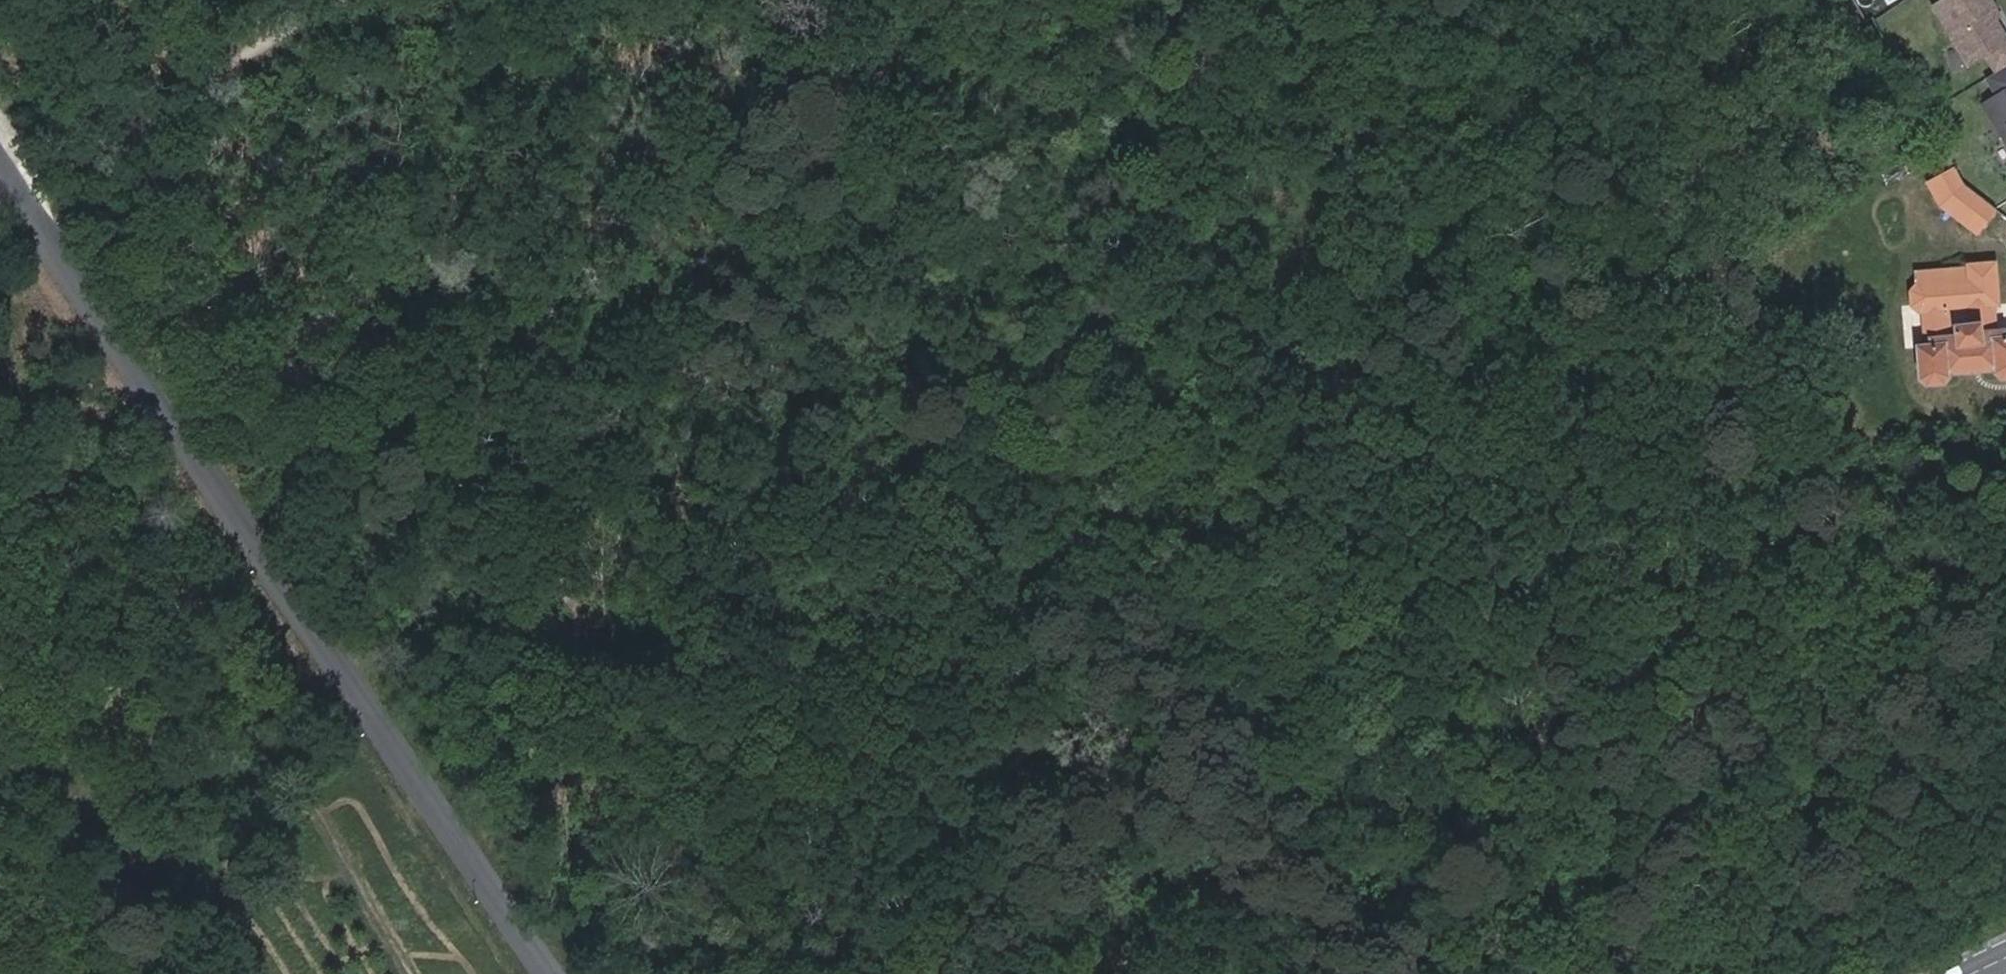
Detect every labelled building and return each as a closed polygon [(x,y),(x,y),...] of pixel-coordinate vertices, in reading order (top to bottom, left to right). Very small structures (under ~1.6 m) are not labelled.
[(1989,59),(1999,75),(2005,71),(2005,35),(1997,22),(1993,24),(1989,17),(1998,11),(1991,0),(1952,0),(1935,11),(1973,69),(1989,59)] [(2005,139),(2005,71),(1999,75),(1990,81),(2000,98),(1986,107),(2005,139)] [(1978,234),(1999,210),(1965,184),(1956,169),(1929,183),(1943,207),(1978,234)] [(1926,346),(1918,346),(1921,379),(1927,386),(1946,384),(1950,379),(1950,375),(1995,371),(1996,375),(2002,381),(2005,381),(2005,333),(2005,330),(1998,331),(1995,307),(1999,306),(1995,263),(1969,267),(1969,269),(1917,274),(1917,287),(1912,292),(1913,308),(1924,316),(1926,346)]
